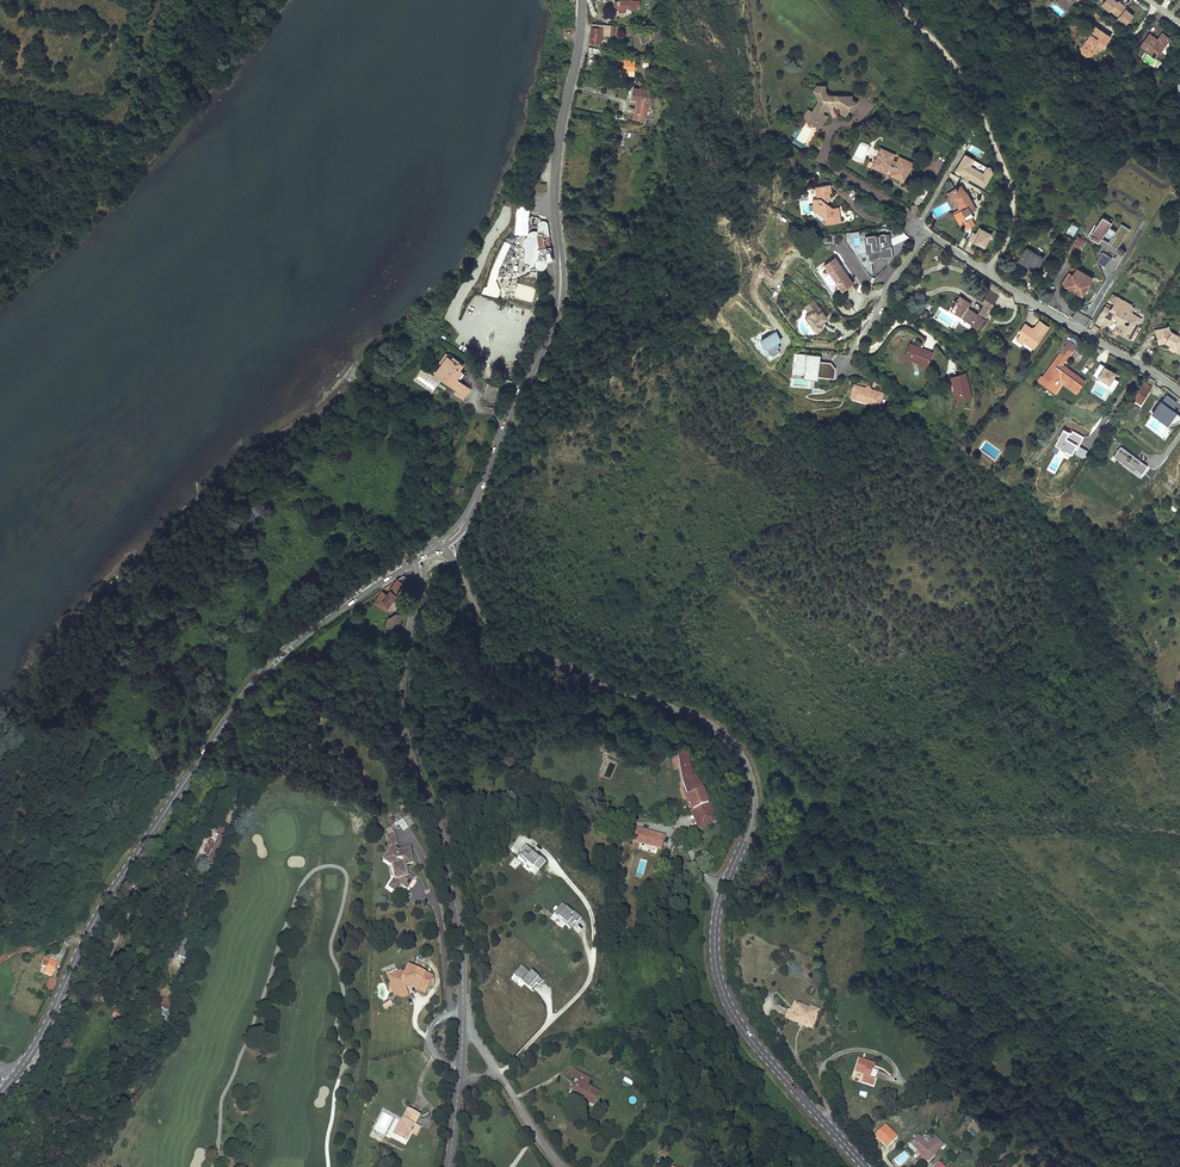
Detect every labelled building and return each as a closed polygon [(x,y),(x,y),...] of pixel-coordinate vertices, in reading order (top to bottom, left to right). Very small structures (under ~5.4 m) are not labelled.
[(633,0),(618,0),(615,0),(615,7),(619,7),(619,11),(620,12),(626,12),(626,7),(629,7),(629,8),(640,8),(640,0),(639,0),(633,0)] [(1070,7),(1061,0),(1059,0),(1057,2),(1067,10),(1070,7)] [(1135,13),(1117,0),(1105,0),(1101,6),(1127,25),(1135,13)] [(611,24),(593,23),(593,26),(592,26),(592,33),(591,33),(590,42),(599,43),(599,41),(602,41),(602,33),(608,33),(608,29),(610,29),(611,24)] [(1093,33),(1082,47),(1083,52),(1087,54),(1091,54),(1101,40),(1105,43),(1110,35),(1096,25),(1092,32),(1093,33)] [(658,41),(665,42),(666,29),(658,28),(658,41)] [(653,41),(650,30),(644,30),(638,32),(641,44),(653,41)] [(1141,45),(1153,54),(1156,50),(1161,53),(1171,39),(1162,32),(1157,39),(1149,34),(1141,45)] [(607,50),(591,47),(590,51),(593,52),(595,53),(599,54),(600,54),(604,56),(607,50)] [(634,59),(621,59),(620,66),(622,66),(622,74),(631,74),(631,76),(634,76),(634,70),(635,70),(635,67),(634,67),(634,59)] [(816,120),(816,126),(821,126),(826,116),(822,114),(824,110),(828,112),(833,109),(833,105),(836,105),(841,108),(841,113),(845,115),(849,109),(852,111),(856,103),(851,100),(851,96),(830,96),(826,94),(825,91),(825,86),(817,86),(814,91),(819,98),(819,102),(813,112),(812,113),(819,117),(817,120),(816,120)] [(652,91),(635,87),(632,98),(639,99),(635,118),(645,120),(652,91)] [(819,117),(812,113),(813,112),(808,110),(804,116),(810,126),(816,126),(816,120),(817,120),(819,117)] [(822,133),(816,133),(808,145),(813,148),(822,133)] [(893,157),(894,154),(881,148),(880,151),(893,157)] [(893,170),(891,176),(900,180),(902,177),(905,178),(912,165),(899,159),(897,162),(892,160),(893,157),(880,151),(874,164),(877,165),(876,169),(886,173),(888,168),(893,170)] [(973,165),(972,165),(975,159),(964,153),(954,173),(985,188),(994,169),(976,160),(973,165)] [(913,163),(900,157),(899,159),(912,165),(913,163)] [(828,186),(814,189),(815,197),(817,197),(817,200),(816,201),(814,201),(815,205),(812,206),(813,213),(815,212),(824,219),(824,222),(825,227),(840,224),(839,219),(837,219),(837,216),(838,215),(837,209),(831,210),(826,206),(829,201),(828,195),(829,195),(828,186)] [(975,207),(967,192),(965,194),(960,186),(952,191),(955,195),(956,194),(958,197),(956,198),(962,209),(955,213),(961,224),(963,223),(971,218),(974,216),(972,212),(970,209),(975,207)] [(949,192),(954,200),(955,200),(956,198),(958,197),(956,194),(955,195),(952,191),(949,192)] [(936,219),(952,209),(947,202),(931,211),(936,219)] [(815,212),(813,213),(814,217),(820,223),(824,222),(824,219),(815,212)] [(1106,232),(1111,236),(1115,230),(1109,227),(1112,222),(1103,216),(1089,237),(1098,243),(1106,232)] [(531,234),(530,235),(529,236),(528,238),(528,240),(528,242),(529,243),(531,244),(537,251),(538,252),(538,253),(539,255),(539,257),(538,259),(537,261),(536,263),(536,265),(538,266),(539,266),(540,266),(541,268),(542,268),(544,267),(546,265),(547,264),(548,262),(549,261),(551,259),(552,259),(554,258),(552,250),(551,250),(549,235),(550,234),(549,228),(547,227),(548,225),(548,223),(548,221),(548,220),(547,219),(546,218),(545,218),(542,218),(541,219),(540,220),(538,233),(534,233),(532,233),(531,234)] [(971,218),(963,223),(967,229),(975,224),(971,218)] [(1075,235),(1078,226),(1070,223),(1067,232),(1075,235)] [(976,233),(972,231),(968,240),(986,247),(992,232),(979,226),(976,233)] [(868,259),(893,256),(890,232),(865,236),(868,259)] [(1077,236),(1070,247),(1075,250),(1079,244),(1081,246),(1085,240),(1082,238),(1077,236)] [(1044,258),(1027,247),(1019,259),(1025,263),(1028,258),(1032,260),(1030,263),(1038,268),(1044,258)] [(1096,262),(1106,268),(1112,257),(1102,251),(1096,262)] [(835,257),(824,265),(843,291),(854,283),(835,257)] [(868,258),(862,261),(868,274),(874,271),(868,258)] [(1056,274),(1065,261),(1063,260),(1054,273),(1056,274)] [(503,277),(505,270),(491,267),(485,294),(493,296),(497,276),(503,277)] [(1093,276),(1082,270),(1082,271),(1077,268),(1076,269),(1072,275),(1072,274),(1071,275),(1068,273),(1062,282),(1066,284),(1065,285),(1082,295),(1089,283),(1093,276)] [(1042,277),(1037,273),(1033,280),(1038,283),(1042,277)] [(960,296),(957,302),(961,305),(957,310),(964,314),(962,317),(982,330),(988,320),(984,318),(999,296),(991,291),(983,302),(985,304),(978,314),(969,308),(972,304),(960,296)] [(809,329),(814,335),(825,325),(823,323),(829,318),(813,299),(804,307),(809,313),(804,317),(812,326),(809,329)] [(1105,306),(1100,314),(1104,316),(1109,308),(1105,306)] [(1087,327),(1091,317),(1076,311),(1072,320),(1087,327)] [(1134,323),(1138,325),(1142,318),(1138,316),(1134,323)] [(1049,326),(1040,319),(1033,329),(1030,327),(1030,326),(1025,322),(1019,330),(1021,331),(1016,338),(1023,343),(1024,341),(1033,347),(1049,326)] [(1113,330),(1122,335),(1125,329),(1117,324),(1113,330)] [(1091,331),(1097,333),(1100,328),(1094,325),(1091,331)] [(1155,330),(1157,338),(1159,338),(1161,343),(1165,342),(1170,345),(1173,347),(1174,351),(1179,353),(1179,337),(1169,330),(1168,327),(1155,330)] [(781,350),(777,343),(782,340),(777,330),(762,338),(770,356),(781,350)] [(1069,340),(1065,346),(1072,351),(1076,345),(1069,340)] [(908,346),(905,355),(926,363),(929,354),(922,352),(923,350),(916,347),(915,349),(908,346)] [(1060,352),(1042,376),(1052,384),(1054,381),(1055,382),(1058,378),(1057,377),(1058,376),(1078,390),(1085,381),(1062,364),(1072,351),(1065,346),(1060,352)] [(793,376),(819,377),(820,355),(794,353),(793,376)] [(450,355),(436,373),(456,389),(454,392),(461,397),(468,387),(459,381),(464,373),(460,369),(463,364),(450,355)] [(820,377),(835,378),(836,363),(821,362),(820,377)] [(1114,389),(1119,380),(1114,378),(1117,373),(1100,363),(1092,376),(1114,389)] [(420,369),(415,381),(435,389),(439,380),(429,376),(431,373),(420,369)] [(952,377),(958,399),(968,396),(965,381),(963,382),(961,374),(952,377)] [(1123,392),(1127,395),(1137,384),(1133,380),(1123,390),(1124,391),(1123,392)] [(1152,387),(1145,382),(1140,390),(1137,395),(1136,397),(1143,401),(1152,387)] [(487,384),(483,399),(499,403),(503,389),(487,384)] [(864,400),(865,399),(878,402),(881,392),(871,389),(869,385),(865,388),(855,385),(852,395),(859,397),(860,399),(864,400)] [(1097,386),(1093,391),(1104,397),(1107,392),(1097,386)] [(1179,416),(1179,415),(1161,401),(1152,413),(1171,428),(1179,416)] [(1084,458),(1088,450),(1079,446),(1084,436),(1071,431),(1071,432),(1062,429),(1052,451),(1057,454),(1060,449),(1072,455),(1073,453),(1084,458)] [(1120,447),(1113,458),(1141,476),(1148,465),(1120,447)] [(403,575),(396,579),(389,588),(390,589),(387,594),(382,601),(387,605),(407,578),(403,575)] [(384,609),(387,605),(382,601),(387,594),(382,591),(374,602),(384,609)] [(385,631),(396,634),(401,615),(390,612),(385,631)] [(602,741),(599,748),(617,756),(620,750),(602,741)] [(617,756),(599,748),(597,752),(615,760),(617,756)] [(717,801),(716,798),(707,802),(696,776),(691,778),(686,751),(676,752),(682,785),(692,810),(689,811),(691,816),(695,814),(699,824),(696,825),(698,829),(715,821),(716,820),(717,819),(718,817),(719,815),(719,812),(719,809),(719,807),(717,801)] [(212,872),(230,829),(222,826),(212,850),(214,851),(208,866),(210,866),(210,871),(212,872)] [(630,826),(626,839),(639,843),(643,830),(630,826)] [(643,830),(639,843),(654,848),(658,834),(643,830)] [(654,848),(661,850),(665,836),(658,834),(654,848)] [(395,846),(393,835),(385,837),(387,848),(393,847),(394,846),(395,846)] [(385,863),(391,852),(394,852),(395,852),(394,846),(393,847),(393,850),(390,849),(383,863),(385,863)] [(524,866),(535,874),(545,862),(526,846),(518,856),(526,862),(524,866)] [(571,929),(580,918),(562,904),(551,918),(561,927),(564,923),(571,929)] [(189,937),(183,935),(176,955),(180,956),(179,959),(185,961),(191,943),(188,942),(189,937)] [(56,962),(49,959),(44,973),(51,975),(56,962)] [(523,965),(510,979),(519,986),(522,982),(530,989),(536,983),(539,986),(543,982),(523,965)] [(426,972),(411,966),(408,974),(404,972),(393,977),(394,981),(399,982),(401,988),(399,991),(405,995),(410,992),(408,988),(411,986),(409,983),(412,982),(418,984),(422,985),(426,972)] [(435,974),(426,972),(422,985),(421,988),(430,991),(435,974)] [(53,990),(56,981),(50,979),(47,988),(53,990)] [(161,998),(159,1016),(170,1017),(172,999),(161,998)] [(389,998),(381,1002),(385,1010),(393,1005),(389,998)] [(789,1007),(785,1018),(793,1020),(794,1017),(804,1021),(803,1024),(813,1028),(819,1011),(810,1007),(807,1013),(805,1012),(805,1009),(801,1008),(803,1004),(795,1002),(793,1008),(789,1007)] [(810,1007),(803,1004),(801,1008),(805,1009),(805,1012),(807,1013),(810,1007)] [(857,1060),(852,1073),(861,1077),(858,1083),(869,1088),(875,1073),(871,1071),(867,1070),(869,1065),(857,1060)] [(571,1077),(579,1082),(574,1091),(580,1095),(582,1092),(586,1095),(585,1098),(584,1099),(592,1104),(600,1091),(591,1086),(590,1087),(587,1085),(590,1079),(584,1075),(583,1077),(574,1071),(571,1077)] [(625,1078),(623,1083),(631,1087),(634,1082),(625,1078)] [(580,1095),(574,1091),(571,1095),(578,1099),(580,1095)] [(422,1112),(409,1106),(403,1119),(399,1128),(404,1131),(402,1135),(409,1138),(414,1128),(413,1128),(416,1122),(417,1123),(418,1121),(422,1112)] [(395,1132),(402,1135),(404,1131),(399,1128),(403,1119),(402,1118),(395,1132)] [(418,1121),(417,1123),(416,1122),(413,1128),(414,1128),(419,1131),(423,1123),(418,1121)] [(971,1130),(966,1135),(972,1140),(976,1135),(971,1130)] [(918,1135),(911,1143),(919,1151),(930,1161),(944,1146),(936,1138),(929,1145),(918,1135)]
